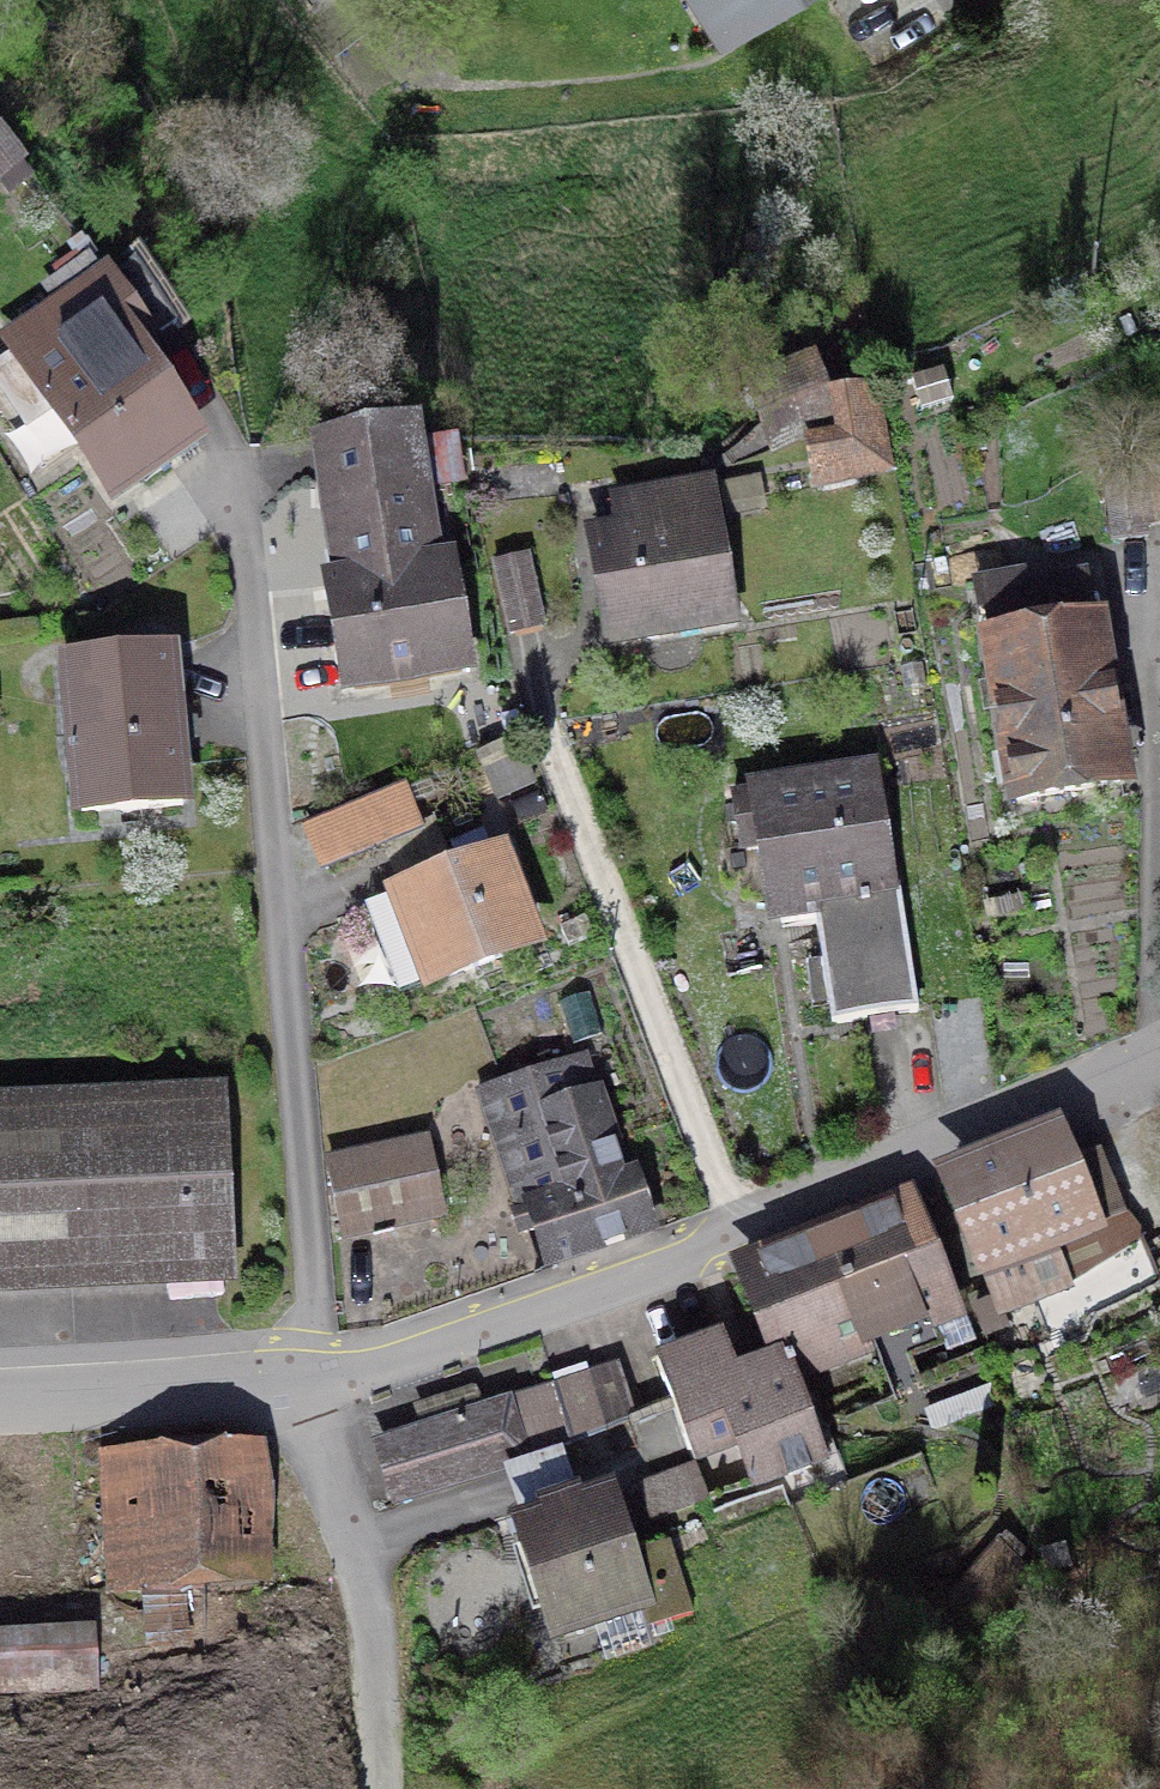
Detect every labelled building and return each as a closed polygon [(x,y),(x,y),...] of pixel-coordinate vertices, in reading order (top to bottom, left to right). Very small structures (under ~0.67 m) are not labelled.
[(710,82),(835,0),(656,0),(710,82)] [(2,219),(44,182),(11,145),(0,155),(0,217),(2,219)] [(0,368),(0,383),(27,423),(55,405),(111,489),(195,434),(105,298),(0,368)] [(760,400),(776,437),(830,414),(813,376),(760,400)] [(854,442),(816,450),(821,485),(893,468),(877,385),(847,404),(854,442)] [(342,477),(323,480),(334,549),(347,547),(353,580),(330,584),(346,683),(467,663),(451,564),(432,567),(419,486),(465,479),(458,441),(417,448),(415,435),(337,448),(342,477)] [(1105,483),(1114,541),(1148,536),(1147,528),(1159,526),(1159,457),(1138,460),(1141,478),(1105,483)] [(624,536),(580,545),(605,665),(739,638),(718,536),(756,528),(747,483),(619,510),(624,536)] [(527,556),(494,564),(511,635),(545,627),(527,556)] [(1099,635),(980,657),(1013,830),(1131,808),(1099,635)] [(197,661),(69,672),(83,839),(212,828),(197,661)] [(776,910),(844,900),(885,894),(869,781),(733,800),(739,848),(766,844),(776,910)] [(318,883),(427,846),(410,798),(302,834),(318,883)] [(514,867),(384,911),(417,1008),(547,964),(514,867)] [(899,892),(885,894),(844,900),(847,917),(816,922),(831,1021),(916,1009),(899,892)] [(584,1059),(477,1092),(495,1149),(513,1143),(533,1208),(515,1213),(521,1231),(540,1225),(551,1262),(639,1235),(584,1059)] [(0,1113),(0,1311),(236,1299),(226,1101),(0,1113)] [(1055,1142),(949,1185),(1002,1313),(1069,1285),(1142,1233),(1096,1154),(1064,1169),(1055,1142)] [(428,1149),(321,1170),(336,1248),(443,1226),(428,1149)] [(747,1268),(783,1355),(792,1377),(875,1343),(885,1367),(940,1345),(931,1322),(949,1315),(904,1204),(747,1268)] [(826,1460),(792,1377),(783,1355),(739,1373),(724,1336),(657,1364),(697,1462),(741,1444),(759,1487),(826,1460)] [(604,1378),(364,1452),(384,1514),(623,1440),(604,1378)] [(261,1469),(98,1477),(104,1610),(267,1602),(261,1469)] [(680,1478),(630,1497),(643,1533),(693,1514),(680,1478)] [(610,1500),(523,1528),(556,1629),(639,1602),(648,1628),(692,1614),(670,1545),(629,1558),(610,1500)]
